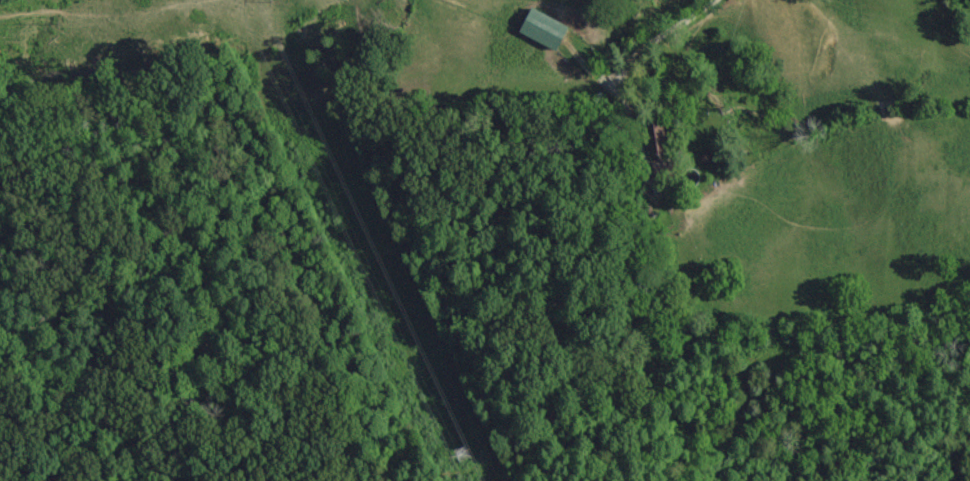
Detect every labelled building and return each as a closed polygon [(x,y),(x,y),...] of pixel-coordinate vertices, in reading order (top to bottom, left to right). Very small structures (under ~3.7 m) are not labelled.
[(564,26),(524,8),(513,33),(552,51),(564,26)]
